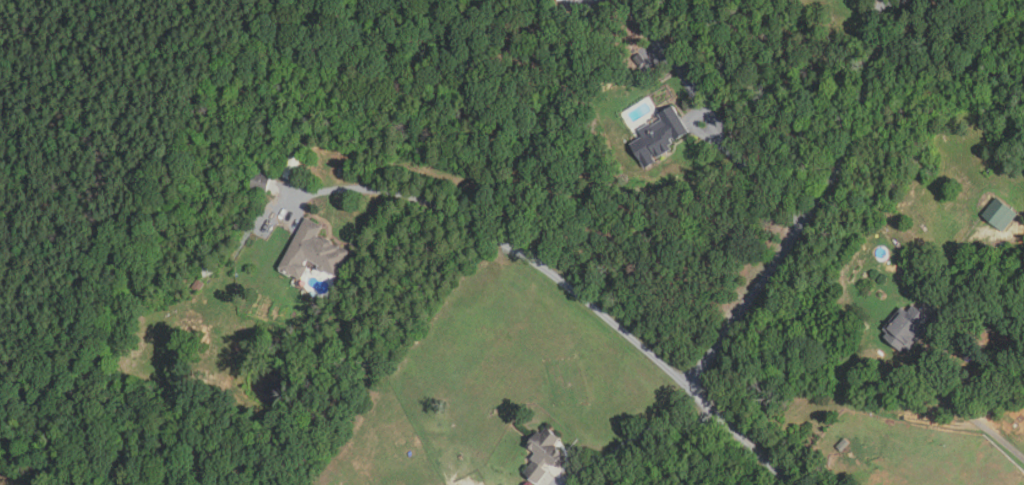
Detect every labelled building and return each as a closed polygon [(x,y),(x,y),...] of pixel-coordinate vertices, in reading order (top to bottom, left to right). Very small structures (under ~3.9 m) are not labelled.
[(646,62),(640,66),(634,59),(640,54),(646,62)] [(658,159),(656,156),(651,158),(640,140),(644,137),(641,132),(661,120),(659,116),(674,107),(689,133),(676,141),(674,138),(671,140),(673,144),(670,146),(672,150),(658,159)] [(300,158),(295,181),(283,178),(289,156),(300,158)] [(266,193),(250,189),(254,172),(271,176),(266,193)] [(1018,214),(1003,233),(982,217),(997,198),(1018,214)] [(335,278),(325,273),(322,274),(319,272),(318,266),(308,260),(305,265),(308,267),(301,281),(291,276),(290,279),(280,273),(281,271),(277,269),(305,218),(323,228),(317,238),(321,240),(325,238),(332,242),(332,246),(337,248),(338,246),(349,252),(335,278)] [(203,277),(199,265),(211,262),(214,274),(203,277)] [(904,278),(900,274),(905,268),(910,272),(904,278)] [(204,283),(199,291),(193,288),(198,280),(204,283)] [(903,352),(886,339),(890,334),(885,330),(903,308),(908,313),(915,305),(931,318),(924,326),(929,330),(911,352),(905,347),(903,352)] [(539,484),(525,473),(535,461),(537,463),(542,458),(527,446),(538,433),(541,436),(547,429),(560,439),(553,447),(564,454),(560,459),(566,463),(560,470),(555,465),(553,468),(547,463),(543,469),(548,472),(539,484)] [(842,453),(837,447),(845,439),(850,444),(842,453)]
